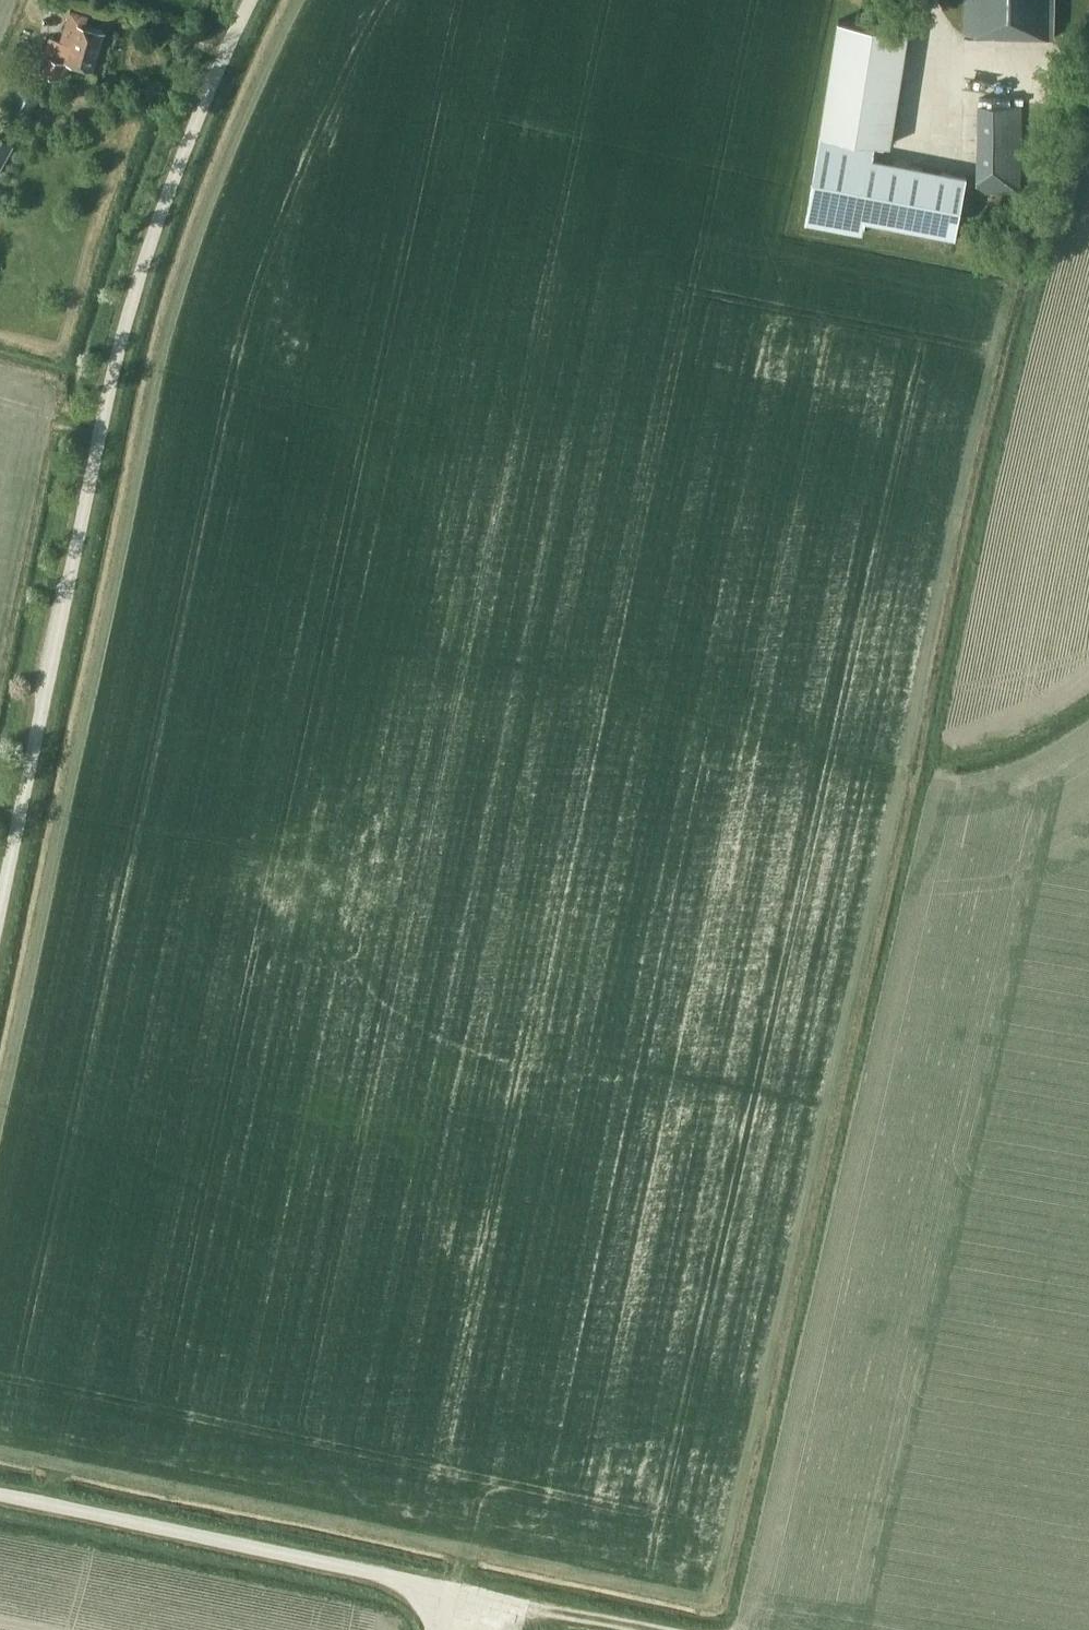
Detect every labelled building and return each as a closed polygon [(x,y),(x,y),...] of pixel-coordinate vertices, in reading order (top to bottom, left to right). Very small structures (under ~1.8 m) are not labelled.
[(1055,36),(1056,0),(965,0),(964,35),(1055,36)] [(69,9),(62,33),(60,40),(49,37),(39,70),(60,76),(65,60),(93,69),(104,31),(82,24),(85,14),(69,9)] [(884,144),(903,31),(834,20),(815,133),(884,144)] [(977,103),(977,191),(1021,191),(1021,102),(977,103)] [(956,235),(967,172),(872,156),(874,144),(815,134),(800,222),(863,232),(865,218),(956,235)] [(0,138),(0,168),(4,161),(12,144),(0,138)]
